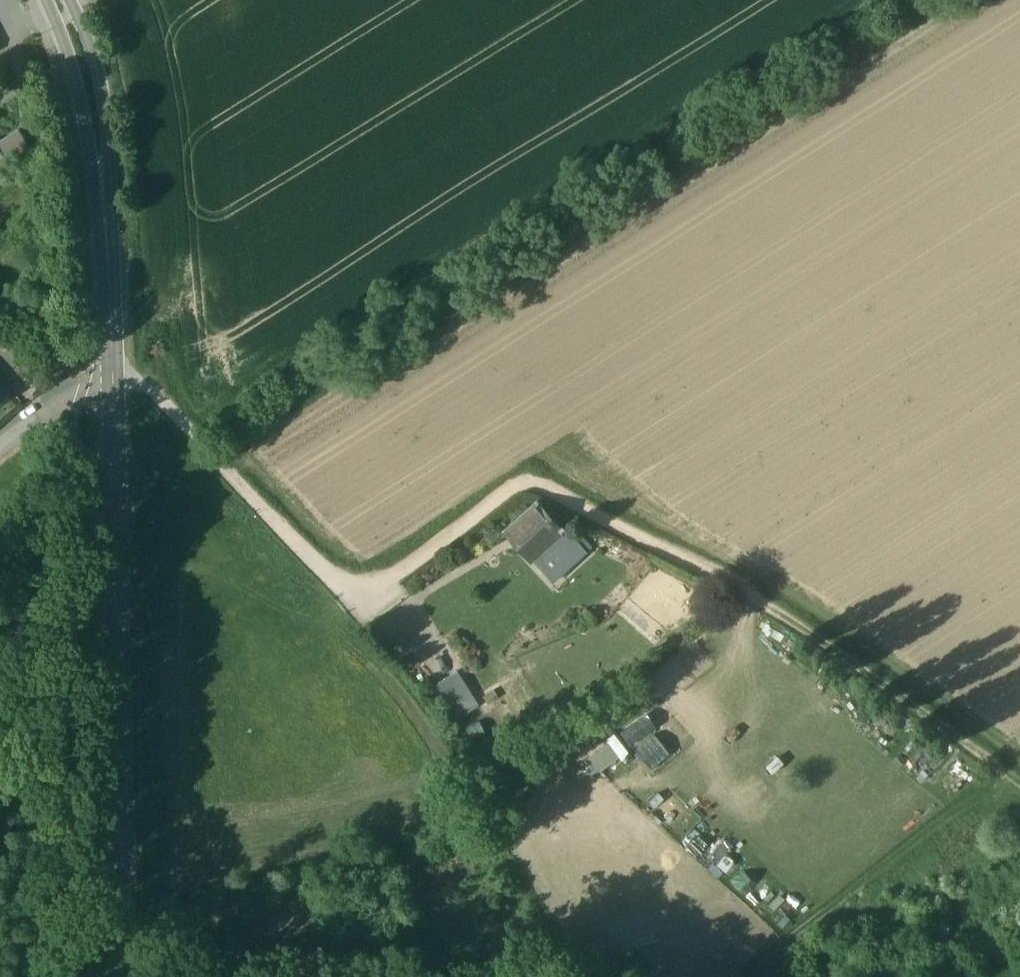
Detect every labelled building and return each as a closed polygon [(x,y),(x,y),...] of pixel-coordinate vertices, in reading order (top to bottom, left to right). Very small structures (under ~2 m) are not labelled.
[(0,139),(0,152),(7,163),(31,149),(18,128),(0,139)] [(9,166),(7,163),(0,152),(0,171),(9,166)] [(9,393),(0,384),(0,401),(9,393)] [(86,494),(74,494),(74,509),(87,509),(86,494)] [(536,504),(506,531),(532,559),(544,548),(565,572),(587,552),(563,525),(558,529),(536,504)] [(456,671),(432,686),(453,721),(478,705),(456,671)] [(627,742),(655,728),(648,713),(620,728),(627,742)] [(589,750),(596,768),(627,755),(620,737),(589,750)]
